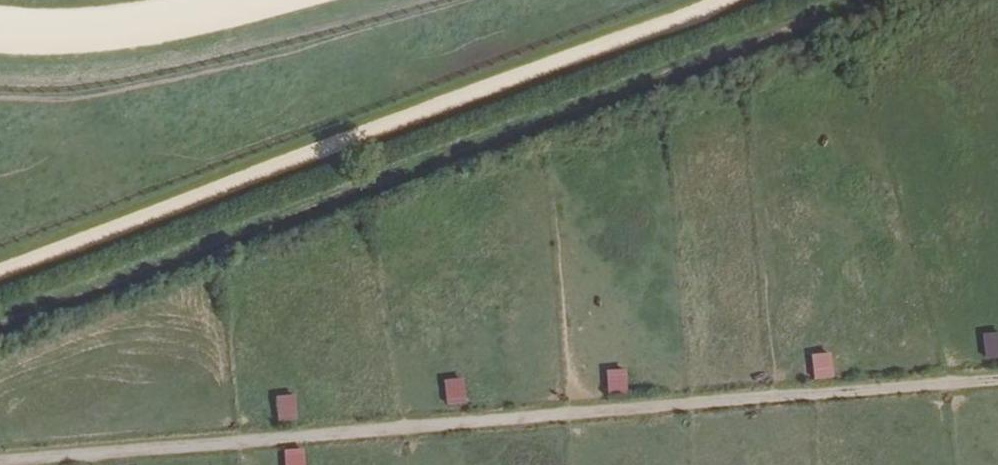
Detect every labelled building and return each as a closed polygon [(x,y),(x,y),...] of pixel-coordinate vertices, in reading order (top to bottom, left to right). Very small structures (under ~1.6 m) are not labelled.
[(997,357),(997,333),(985,332),(984,356),(997,357)] [(831,352),(811,353),(813,380),(833,378),(831,352)] [(605,370),(606,396),(626,396),(625,369),(605,370)] [(463,377),(441,380),(445,405),(466,403),(463,377)] [(295,395),(275,396),(276,422),(297,421),(295,395)] [(283,449),(283,464),(304,464),(304,448),(283,449)]
